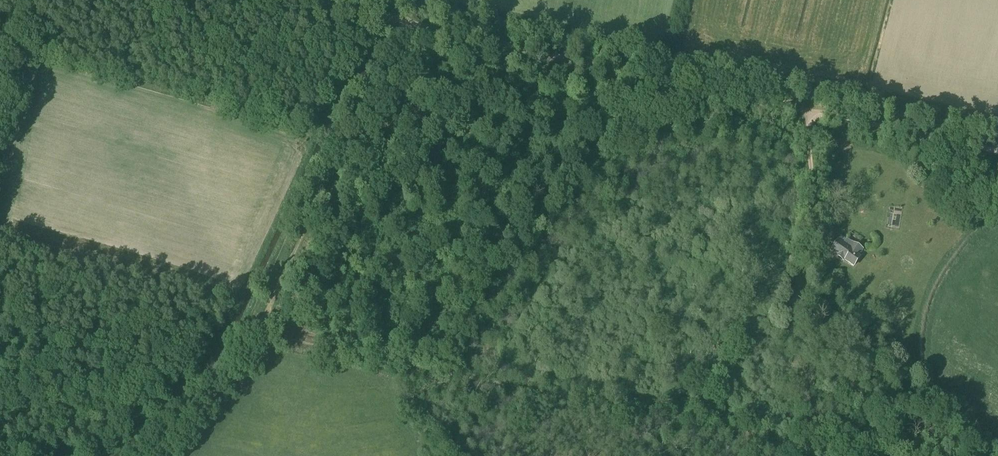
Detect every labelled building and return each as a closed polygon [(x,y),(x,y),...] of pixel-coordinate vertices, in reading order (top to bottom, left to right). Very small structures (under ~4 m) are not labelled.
[(802,228),(802,241),(812,241),(812,229),(802,228)] [(831,251),(837,255),(836,256),(843,261),(843,260),(853,266),(858,258),(857,257),(861,250),(853,245),(854,245),(846,239),(843,244),(838,241),(831,251)]
